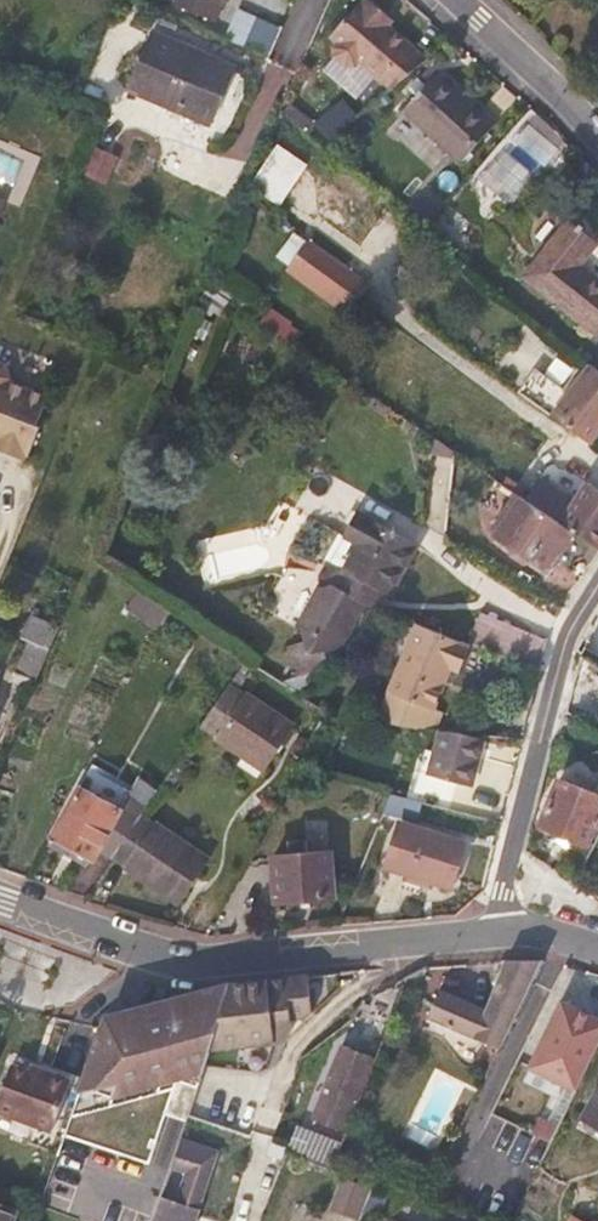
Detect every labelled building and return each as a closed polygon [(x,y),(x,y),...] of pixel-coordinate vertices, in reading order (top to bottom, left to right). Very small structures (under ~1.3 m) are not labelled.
[(181,8),(215,22),(225,0),(184,0),(181,8)] [(392,90),(427,61),(388,28),(381,23),(386,17),(367,1),(362,7),(360,5),(331,40),(338,46),(334,51),(335,59),(348,70),(357,70),(361,65),(392,90)] [(271,54),(279,23),(233,11),(225,42),(271,54)] [(386,17),(381,23),(388,28),(393,23),(386,17)] [(233,68),(157,35),(133,91),(210,124),(233,68)] [(497,124),(439,72),(406,109),(464,162),(497,124)] [(548,151),(523,130),(481,180),(506,200),(548,151)] [(249,187),(280,206),(307,163),(276,144),(249,187)] [(91,149),(83,175),(107,183),(116,158),(91,149)] [(597,334),(597,276),(585,265),(597,247),(597,244),(569,220),(525,277),(597,334)] [(277,263),(341,311),(363,282),(299,233),(277,263)] [(597,432),(597,369),(590,363),(567,394),(535,371),(521,391),(552,414),(590,442),(597,432)] [(25,464),(27,459),(30,460),(42,431),(39,429),(50,401),(11,385),(12,383),(8,369),(0,366),(0,454),(25,464)] [(588,483),(576,502),(541,478),(527,498),(562,522),(574,531),(597,547),(597,490),(588,483)] [(491,535),(511,549),(513,546),(527,556),(526,558),(541,569),(550,566),(574,531),(562,522),(527,498),(520,493),(506,514),(498,515),(491,526),(493,534),(491,535)] [(418,548),(360,514),(347,537),(361,544),(349,567),(391,594),(418,548)] [(513,546),(511,549),(526,558),(527,556),(513,546)] [(344,661),(383,598),(335,568),(296,631),(344,661)] [(37,680),(57,628),(35,619),(27,639),(35,642),(22,674),(37,680)] [(467,649),(416,628),(390,691),(440,712),(467,649)] [(540,671),(548,639),(530,632),(518,662),(540,671)] [(236,675),(246,660),(237,652),(227,670),(236,675)] [(249,677),(246,675),(253,664),(246,660),(236,675),(229,685),(239,692),(249,677)] [(293,725),(239,692),(229,685),(204,724),(218,733),(215,737),(265,768),(293,725)] [(522,738),(526,722),(489,718),(485,733),(522,738)] [(470,785),(483,739),(444,728),(436,755),(431,775),(452,780),(470,785)] [(431,775),(436,755),(425,752),(417,782),(448,791),(452,780),(431,775)] [(542,825),(590,843),(597,823),(597,796),(559,780),(542,825)] [(121,810),(80,787),(54,835),(94,858),(121,810)] [(441,824),(446,808),(390,793),(384,810),(441,824)] [(181,903),(210,860),(143,815),(114,858),(181,903)] [(466,841),(402,822),(389,867),(452,886),(466,841)] [(336,897),(332,853),(275,858),(279,902),(336,897)] [(501,1049),(544,961),(508,961),(487,1010),(476,1038),(501,1049)] [(349,1132),(410,978),(366,1000),(353,1021),(313,1116),(349,1132)] [(97,1023),(82,1080),(77,1111),(259,1061),(297,1021),(304,984),(204,994),(97,1023)] [(476,1038),(487,1010),(441,991),(429,1019),(476,1038)] [(557,1000),(523,1065),(569,1089),(597,1032),(597,1021),(557,1000)] [(13,1063),(0,1100),(0,1110),(54,1130),(72,1078),(49,1070),(47,1076),(13,1063)] [(582,1118),(597,1127),(597,1088),(582,1118)] [(335,1169),(345,1143),(300,1125),(293,1143),(289,1152),(335,1169)] [(214,1166),(217,1157),(198,1151),(195,1160),(214,1166)] [(209,1217),(202,1215),(216,1167),(214,1166),(195,1160),(192,1159),(176,1206),(167,1203),(161,1220),(208,1220),(209,1217)] [(347,1220),(357,1220),(370,1192),(341,1179),(327,1212),(347,1220)] [(591,1191),(576,1217),(584,1220),(597,1220),(597,1194),(591,1191)] [(21,1210),(0,1203),(0,1220),(17,1220),(21,1210)]
